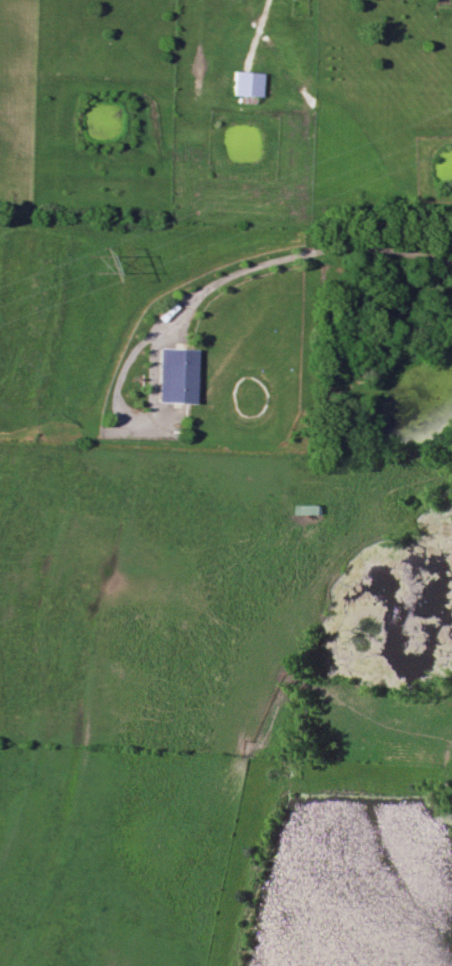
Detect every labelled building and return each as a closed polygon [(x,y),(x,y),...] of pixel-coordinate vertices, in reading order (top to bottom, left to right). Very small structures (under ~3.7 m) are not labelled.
[(260,96),(261,72),(233,71),(232,95),(260,96)] [(155,402),(192,403),(194,349),(156,347),(155,402)]
